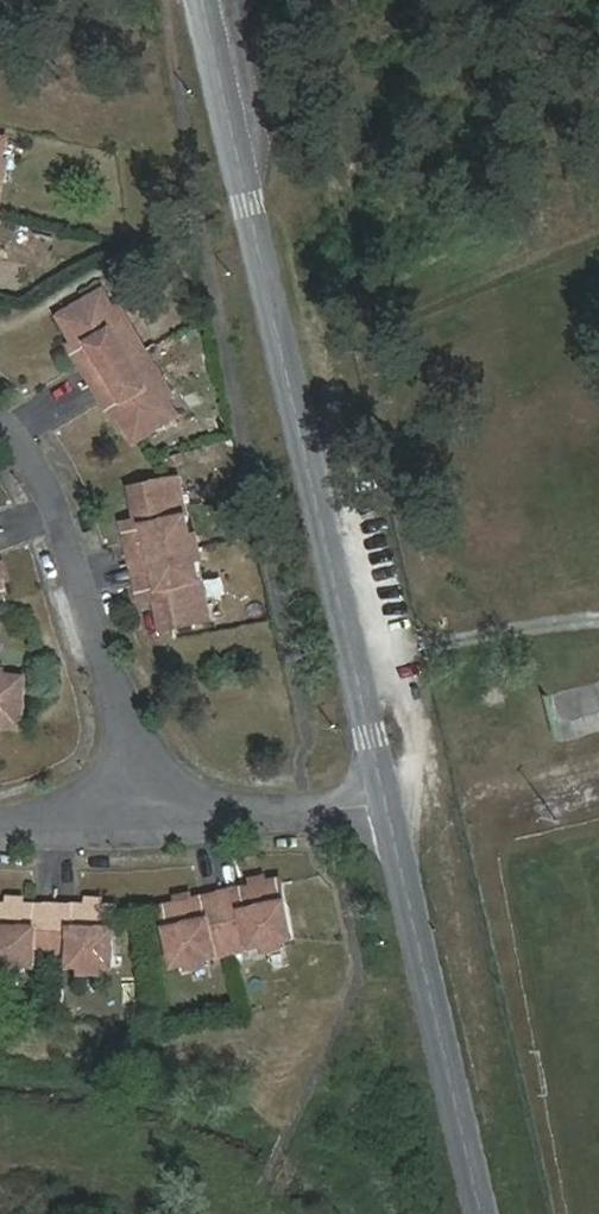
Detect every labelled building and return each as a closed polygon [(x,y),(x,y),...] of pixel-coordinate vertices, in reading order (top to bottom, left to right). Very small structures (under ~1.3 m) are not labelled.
[(10,161),(0,159),(0,201),(10,161)] [(95,381),(148,349),(121,305),(112,311),(101,293),(67,313),(83,338),(73,344),(95,381)] [(164,399),(174,393),(148,349),(95,381),(117,417),(127,412),(142,437),(175,417),(164,399)] [(195,549),(180,478),(139,487),(146,519),(126,524),(134,562),(195,549)] [(195,549),(134,562),(143,601),(163,596),(170,628),(211,619),(195,549)] [(0,670),(0,720),(21,721),(24,682),(2,681),(3,670),(0,670)] [(236,952),(295,938),(282,881),(223,894),(236,952)] [(165,907),(178,965),(236,952),(223,894),(165,907)] [(38,966),(38,950),(56,950),(56,916),(38,916),(38,906),(0,906),(0,965),(38,966)] [(74,950),(74,966),(116,966),(116,907),(74,906),(74,916),(56,916),(56,950),(74,950)]
